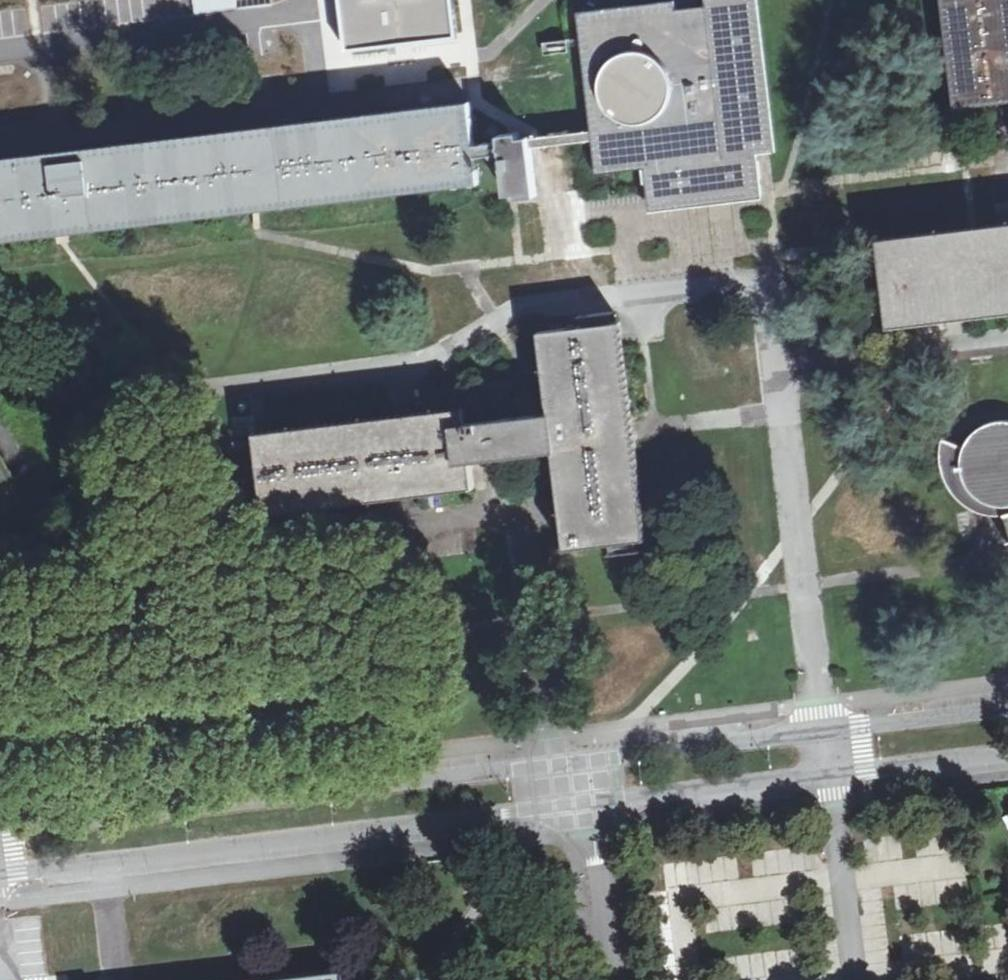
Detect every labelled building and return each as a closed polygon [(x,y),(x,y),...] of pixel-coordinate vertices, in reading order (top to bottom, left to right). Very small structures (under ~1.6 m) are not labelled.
[(344,28),(347,52),(375,48),(437,41),(458,38),(456,15),(454,0),(341,0),(344,28)] [(578,13),(592,129),(593,139),(598,174),(649,165),(654,208),(716,201),(760,195),(755,151),(770,149),(752,0),(710,0),(710,3),(690,6),(679,7),(678,0),(669,0),(578,13)] [(960,95),(983,92),(1007,89),(1007,0),(949,0),(960,95)] [(0,164),(0,232),(57,225),(254,202),(479,174),(477,155),(475,144),(471,108),(246,135),(0,164)] [(535,135),(530,136),(531,146),(537,146),(593,139),(592,129),(535,135)] [(520,132),(500,135),(501,140),(502,151),(507,194),(517,193),(518,198),(537,195),(534,169),(531,146),(530,136),(525,136),(520,137),(520,132)] [(502,151),(501,140),(475,144),(477,155),(502,151)] [(879,250),(887,320),(1007,306),(1007,235),(879,250)] [(618,322),(543,331),(553,412),(466,423),(464,408),(256,433),(266,513),(474,488),(471,460),(554,450),(557,481),(566,547),(644,538),(636,471),(618,322)] [(940,438),(940,451),(941,466),(946,481),(955,496),(967,506),(974,497),(985,502),(996,504),(1007,503),(1007,507),(1007,419),(1003,418),(986,423),(972,432),(963,446),(940,438)] [(15,478),(0,452),(0,486),(15,478)]
